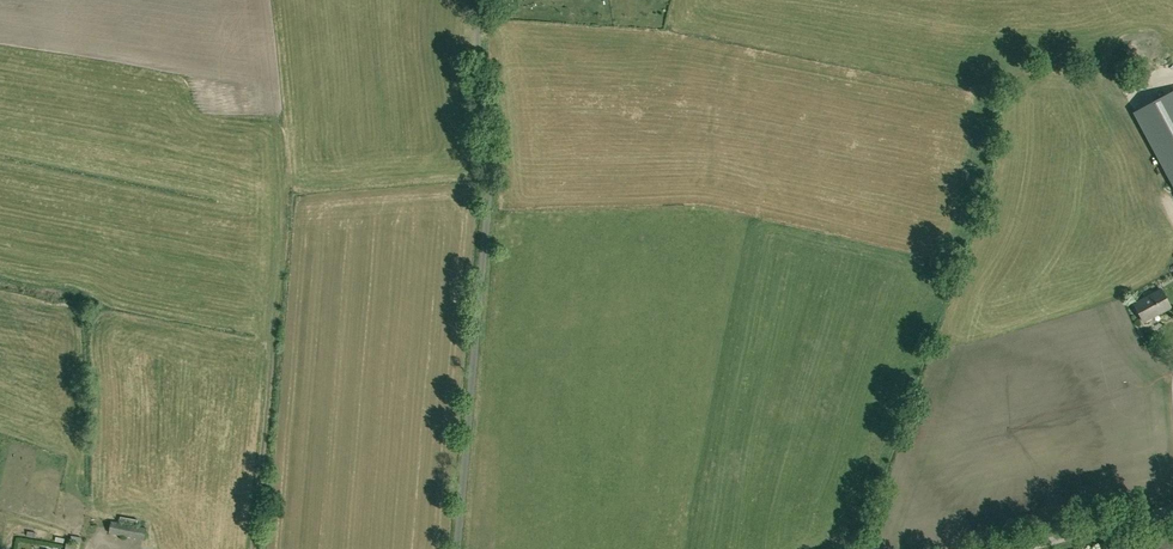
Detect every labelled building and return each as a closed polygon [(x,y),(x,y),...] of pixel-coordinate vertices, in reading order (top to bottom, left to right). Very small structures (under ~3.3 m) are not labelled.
[(1134,113),(1172,186),(1172,92),(1134,113)] [(1171,307),(1161,289),(1134,304),(1144,322),(1171,307)] [(109,533),(144,540),(147,529),(111,522),(109,533)]
